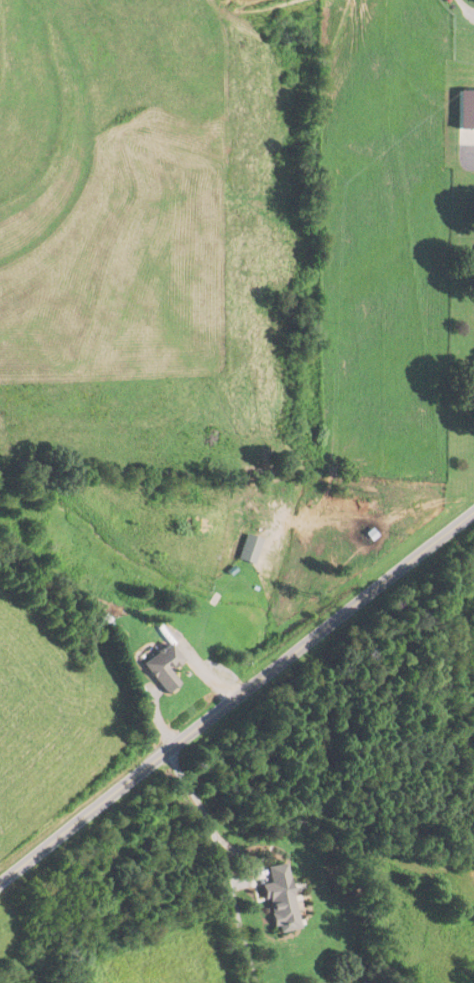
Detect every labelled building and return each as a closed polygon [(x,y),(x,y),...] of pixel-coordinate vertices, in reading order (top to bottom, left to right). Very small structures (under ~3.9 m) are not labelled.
[(141,662),(164,692),(178,682),(168,669),(181,660),(168,643),(141,662)] [(297,930),(286,864),(265,867),(268,883),(263,884),(272,934),(297,930)]
